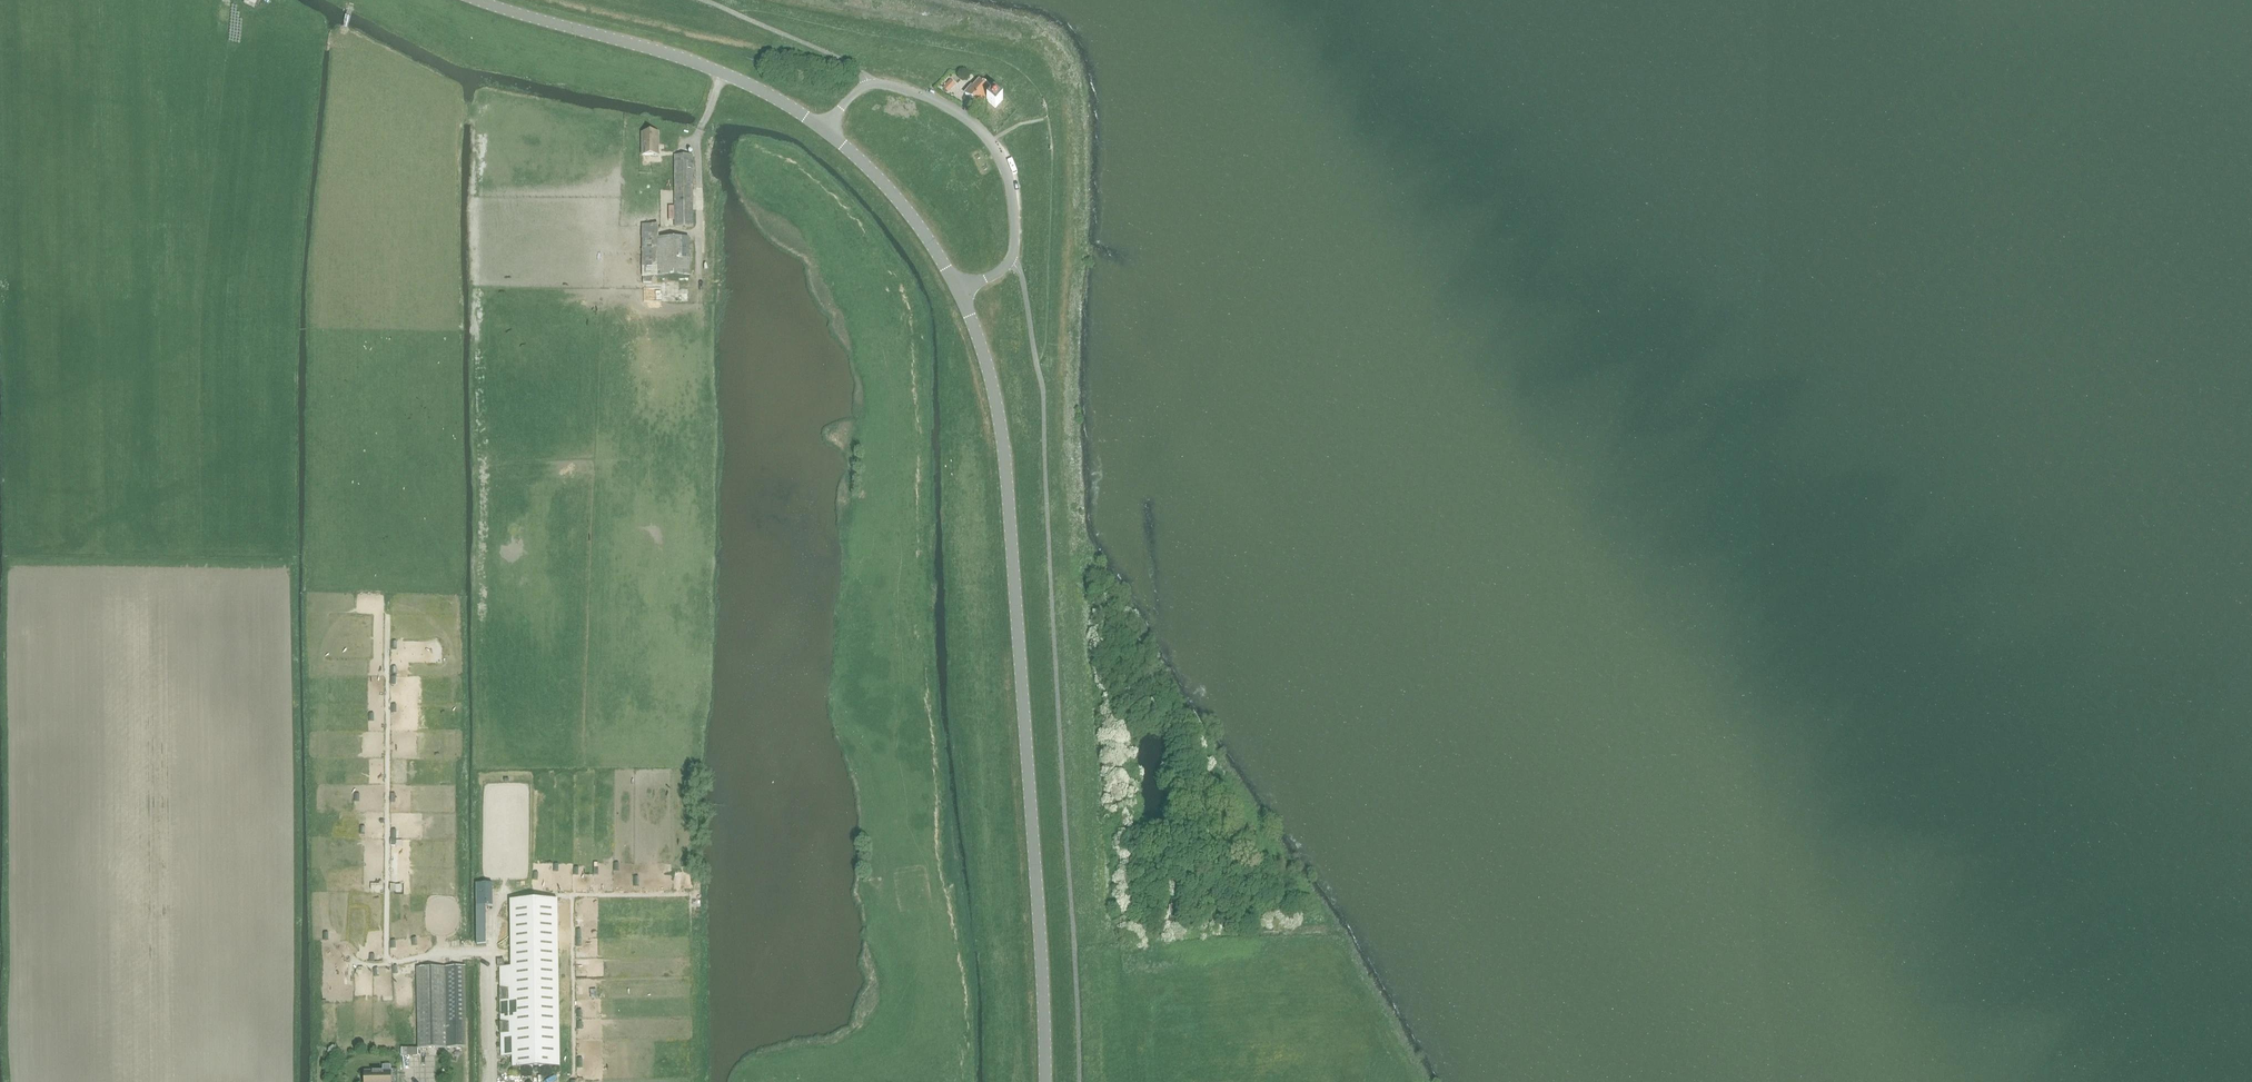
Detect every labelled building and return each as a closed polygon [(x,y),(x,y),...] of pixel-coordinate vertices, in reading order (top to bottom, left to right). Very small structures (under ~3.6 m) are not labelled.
[(256,9),(260,0),(245,0),(244,3),(256,9)] [(956,85),(950,80),(943,88),(948,93),(956,85)] [(986,98),(984,97),(990,89),(979,80),(973,87),(971,86),(965,93),(971,98),(969,101),(977,108),(979,105),(986,98)] [(986,100),(995,108),(1003,99),(1000,97),(1001,95),(998,93),(997,94),(994,92),(986,100)] [(659,155),(659,133),(642,133),(642,155),(659,155)] [(674,155),(675,194),(675,227),(693,227),(692,155),(674,155)] [(672,215),(672,194),(660,194),(660,216),(672,215)] [(643,226),(643,277),(658,277),(691,277),(690,239),(659,239),(659,225),(643,226)] [(645,299),(655,298),(655,289),(645,289),(645,299)] [(511,967),(500,967),(501,1057),(512,1057),(513,1067),(560,1067),(557,900),(510,900),(511,967)] [(488,949),(489,911),(479,911),(478,949),(488,949)] [(579,951),(588,950),(587,940),(578,941),(579,951)] [(444,967),(417,967),(418,1048),(446,1048),(465,1047),(463,967),(444,967)] [(364,1081),(392,1081),(391,1071),(391,1065),(383,1065),(383,1071),(364,1071),(364,1081)]
